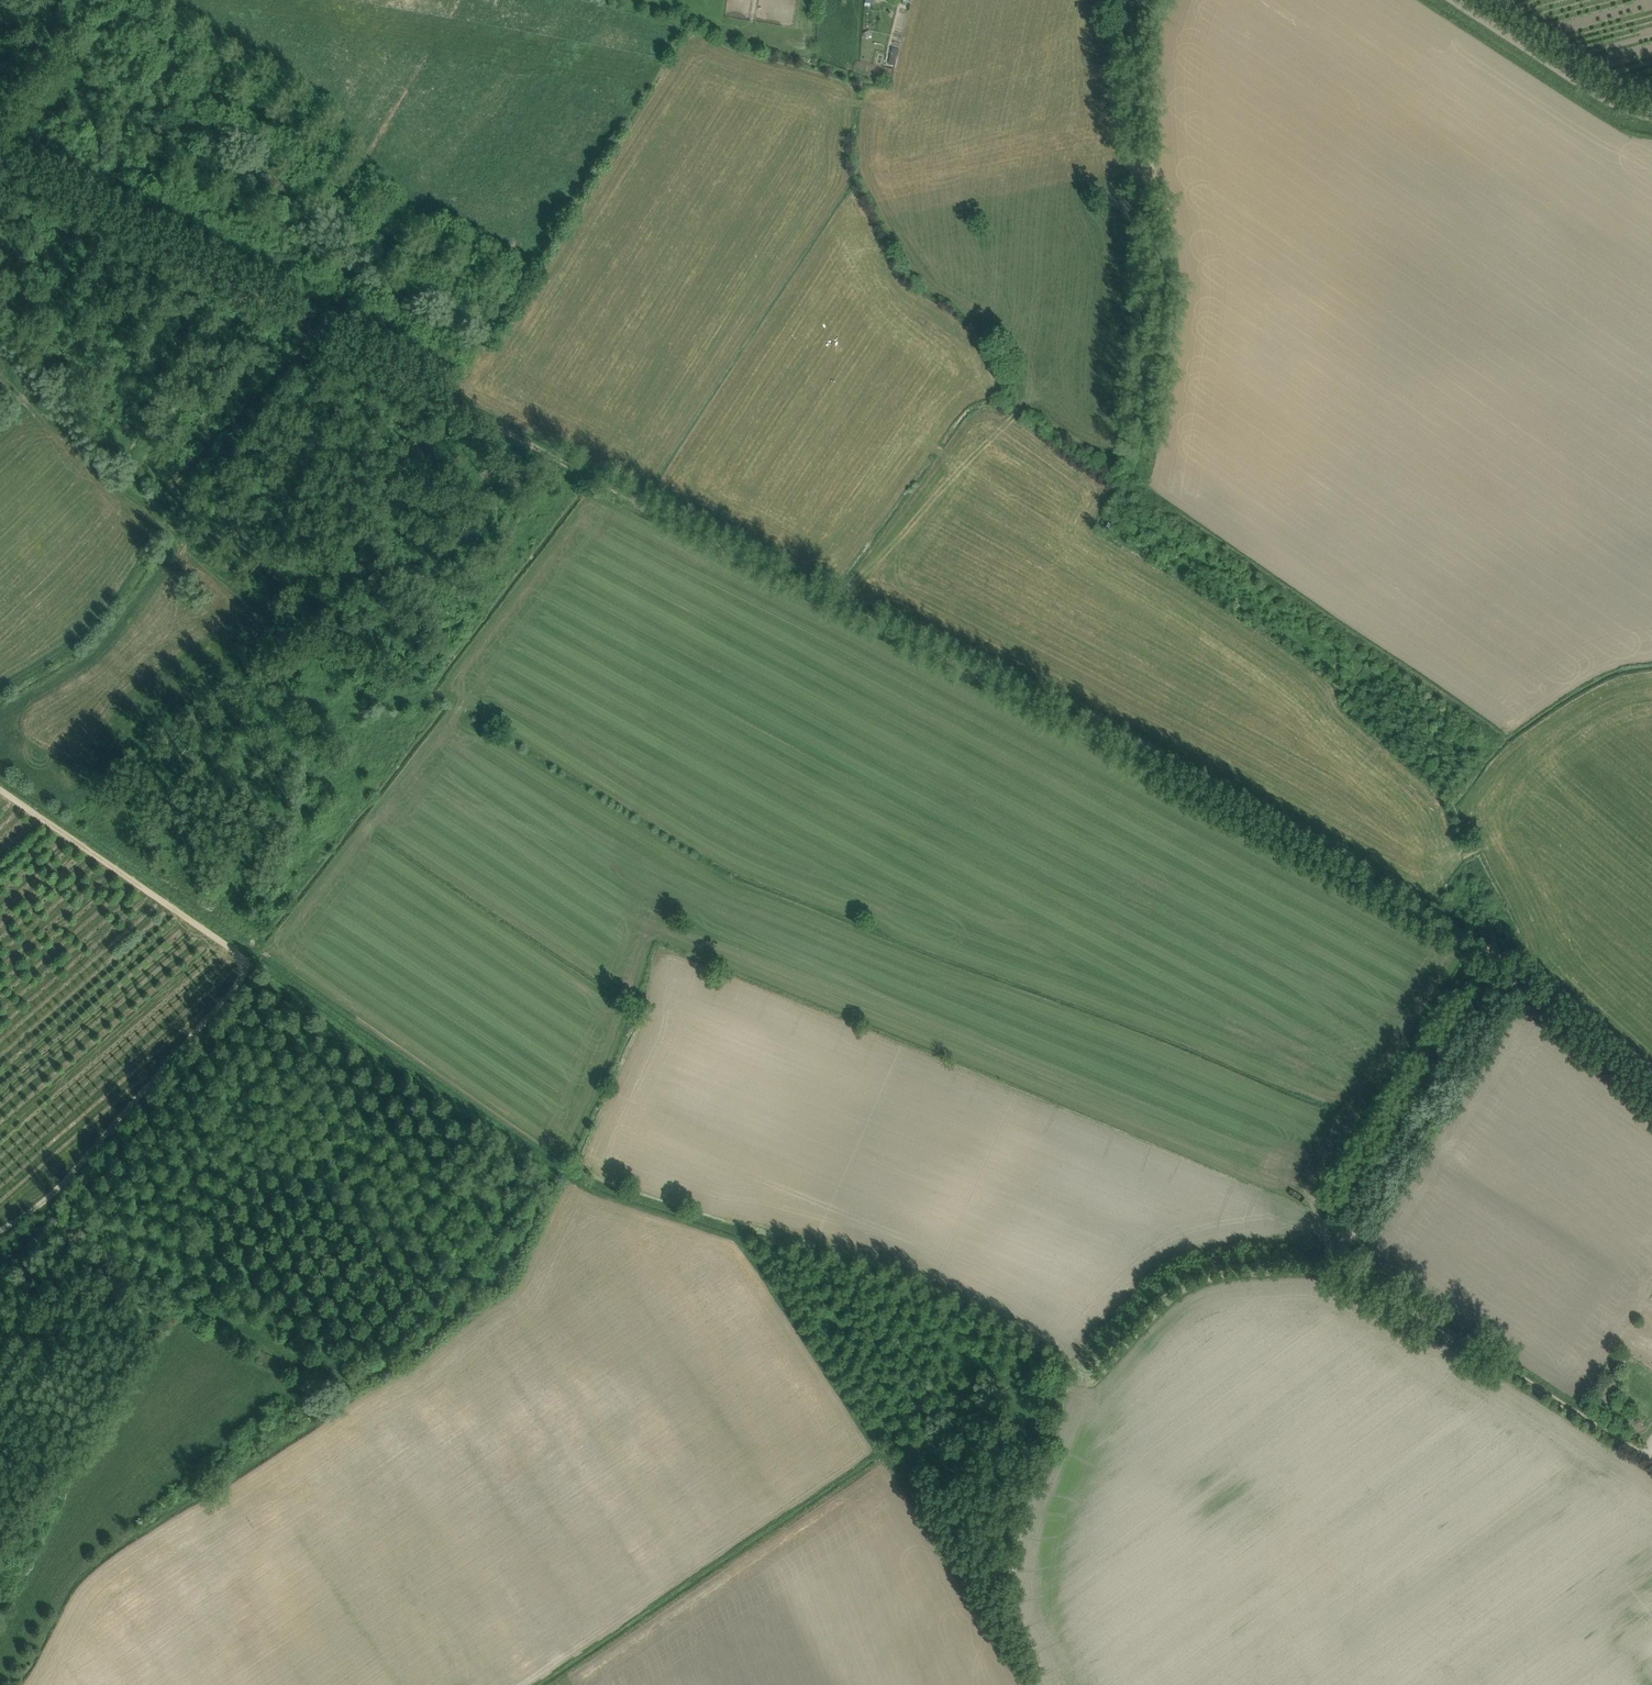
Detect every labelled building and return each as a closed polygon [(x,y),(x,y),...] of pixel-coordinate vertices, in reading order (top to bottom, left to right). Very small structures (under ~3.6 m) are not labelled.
[(891,64),(899,65),(902,45),(894,44),(891,64)] [(113,1284),(111,1286),(104,1281),(98,1288),(108,1297),(114,1291),(113,1290),(116,1287),(113,1284)] [(1623,1364),(1628,1357),(1620,1351),(1615,1358),(1623,1364)]
